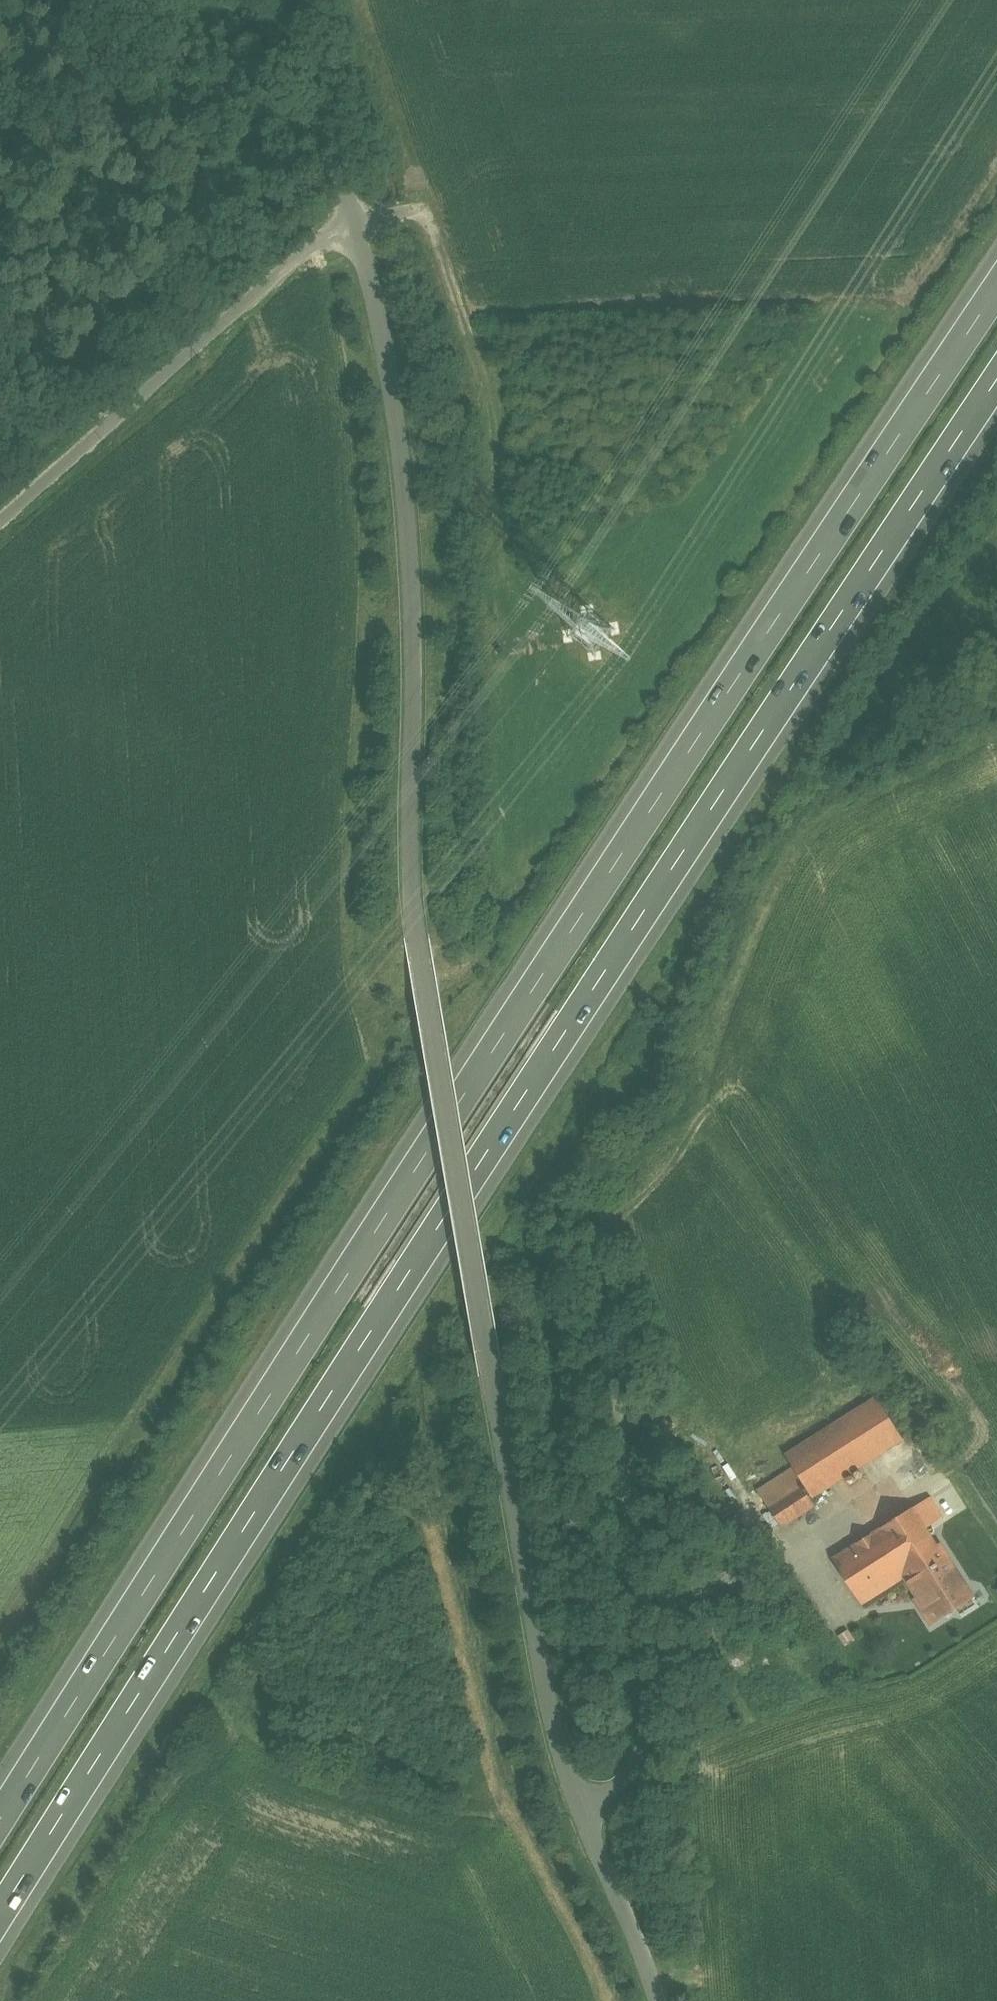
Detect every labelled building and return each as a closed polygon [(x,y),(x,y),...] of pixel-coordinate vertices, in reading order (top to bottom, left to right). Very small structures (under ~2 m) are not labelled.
[(877,1398),(787,1455),(812,1496),(903,1438),(877,1398)] [(802,1484),(769,1506),(781,1527),(815,1505),(802,1484)] [(913,1507),(833,1558),(861,1602),(905,1574),(941,1551),(913,1507)] [(941,1551),(905,1574),(925,1605),(922,1607),(932,1624),(973,1597),(954,1567),(952,1568),(941,1551)]
